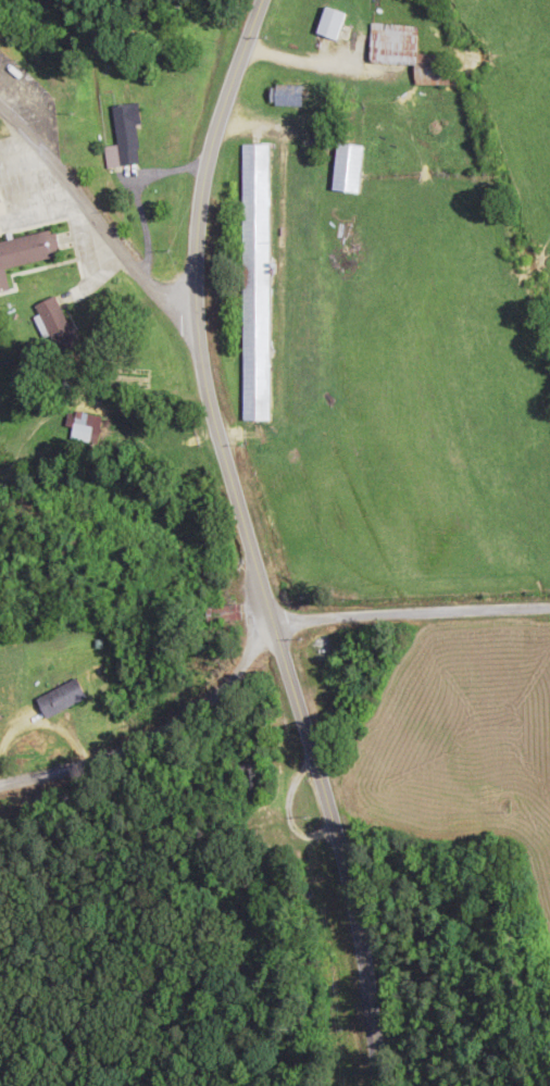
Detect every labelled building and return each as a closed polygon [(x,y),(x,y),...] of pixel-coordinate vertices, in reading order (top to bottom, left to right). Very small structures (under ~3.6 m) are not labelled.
[(315,34),(336,40),(344,15),(323,9),(315,34)] [(417,26),(370,25),(369,62),(413,64),(412,86),(447,88),(448,56),(416,55),(417,26)] [(114,146),(104,147),(105,169),(138,167),(135,125),(138,125),(137,104),(111,106),(114,146)] [(241,422),(267,422),(267,146),(241,146),(241,422)] [(332,186),(359,186),(360,149),(333,148),(332,186)] [(7,291),(3,270),(54,260),(49,233),(0,242),(0,293),(7,291)] [(72,338),(53,298),(34,307),(52,348),(72,338)] [(100,420),(76,413),(68,442),(92,449),(100,420)] [(34,702),(45,721),(84,699),(73,680),(34,702)]
